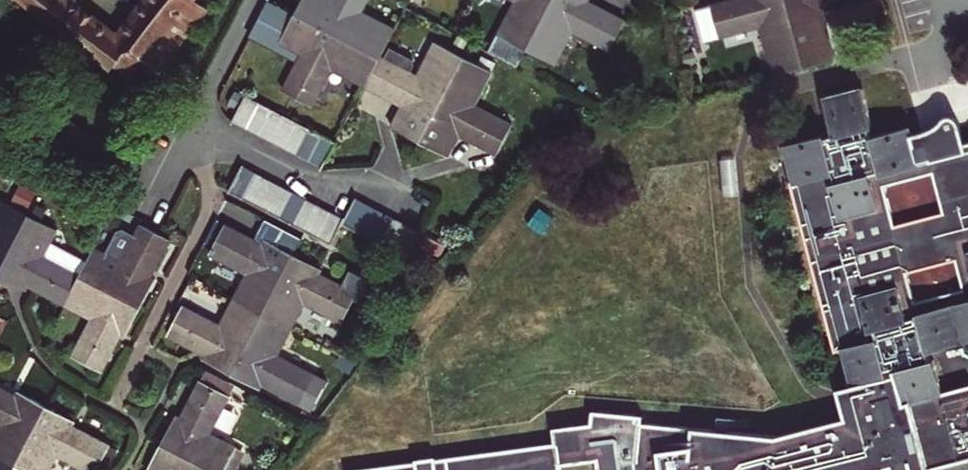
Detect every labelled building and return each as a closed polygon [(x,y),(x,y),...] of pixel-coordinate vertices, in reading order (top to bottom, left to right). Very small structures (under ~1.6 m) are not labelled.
[(61,33),(83,5),(76,0),(20,0),(61,33)] [(156,77),(174,53),(170,50),(206,4),(200,0),(147,0),(120,35),(96,16),(75,43),(109,70),(115,63),(131,75),(139,64),(156,77)] [(294,11),(379,55),(380,53),(391,32),(379,26),(382,19),(362,9),(367,0),(336,0),(335,0),(300,0),(294,11)] [(549,0),(514,0),(504,20),(510,23),(504,35),(525,46),(549,0)] [(525,46),(549,58),(555,46),(561,49),(572,29),(609,48),(625,18),(592,1),(589,7),(580,3),(582,0),(549,0),(525,46)] [(786,0),(723,0),(711,3),(720,36),(760,24),(769,58),(776,56),(780,70),(803,64),(786,0)] [(803,64),(829,57),(825,44),(831,42),(822,7),(851,0),(786,0),(803,64)] [(96,16),(83,5),(61,33),(75,43),(96,16)] [(306,59),(299,56),(284,87),(313,103),(332,66),(352,77),(356,70),(368,77),(379,55),(294,11),(281,36),(303,48),(309,51),(306,59)] [(394,26),(382,19),(379,26),(391,32),(394,26)] [(510,23),(504,20),(498,32),(504,35),(510,23)] [(434,55),(441,43),(435,39),(428,52),(434,55)] [(835,55),(831,42),(825,44),(829,57),(835,55)] [(420,139),(463,54),(441,43),(434,55),(428,52),(417,72),(413,70),(416,65),(414,58),(393,47),(388,57),(380,53),(379,55),(368,77),(365,83),(396,100),(400,94),(409,98),(406,104),(394,127),(420,139)] [(555,61),(561,49),(555,46),(549,58),(555,61)] [(309,51),(303,48),(299,56),(306,59),(309,51)] [(467,129),(465,134),(497,150),(512,121),(475,102),(485,81),(479,78),(486,65),(463,54),(420,139),(445,152),(456,130),(459,124),(467,129)] [(776,56),(769,58),(772,72),(780,70),(776,56)] [(492,69),(486,65),(479,78),(485,81),(492,69)] [(365,83),(368,77),(356,70),(352,77),(365,83)] [(825,95),(835,133),(825,135),(824,130),(786,140),(795,176),(790,177),(835,349),(845,347),(857,386),(850,387),(860,431),(806,443),(805,439),(773,436),(642,422),(643,415),(592,410),(590,423),(553,428),(556,442),(361,469),(930,469),(967,460),(967,383),(944,390),(935,356),(931,356),(929,348),(967,338),(967,146),(920,159),(910,123),(872,133),(869,123),(873,122),(863,85),(825,95)] [(245,125),(259,99),(245,92),(231,118),(245,125)] [(396,100),(406,104),(409,98),(400,94),(396,100)] [(257,131),(271,106),(259,99),(245,125),(257,131)] [(257,131),(270,138),(283,112),(271,106),(257,131)] [(283,145),(297,119),(283,112),(270,138),(283,145)] [(309,125),(297,119),(283,145),(295,152),(309,125)] [(459,124),(456,130),(465,134),(467,129),(459,124)] [(309,125),(295,152),(309,159),(322,133),(309,125)] [(322,166),(336,139),(322,133),(309,159),(322,166)] [(228,189),(241,196),(255,169),(241,162),(228,189)] [(253,203),(267,176),(255,169),(241,196),(253,203)] [(253,203),(265,209),(280,182),(267,176),(253,203)] [(279,216),(293,189),(280,182),(265,209),(279,216)] [(279,216),(291,222),(305,195),(293,189),(279,216)] [(304,229),(318,202),(305,195),(291,222),(304,229)] [(357,229),(371,203),(355,195),(344,216),(342,221),(343,221),(357,229)] [(27,212),(5,201),(0,210),(0,265),(27,212)] [(305,230),(317,236),(331,209),(318,202),(304,229),(305,230)] [(369,235),(382,208),(371,203),(357,229),(369,235)] [(369,235),(381,241),(395,215),(382,208),(369,235)] [(331,243),(343,221),(342,221),(344,216),(331,209),(317,236),(331,243)] [(50,238),(44,235),(49,224),(27,212),(0,265),(0,274),(17,283),(22,285),(28,275),(34,278),(32,283),(65,300),(68,294),(79,272),(80,270),(87,257),(50,238)] [(394,248),(407,222),(395,215),(381,241),(394,248)] [(108,251),(105,257),(91,250),(87,257),(80,270),(79,272),(141,304),(154,280),(143,274),(147,267),(152,270),(169,236),(140,220),(134,231),(122,225),(117,228),(107,246),(108,251)] [(407,222),(394,248),(408,255),(421,229),(407,222)] [(262,312),(294,252),(268,239),(262,248),(257,246),(259,241),(224,223),(208,252),(246,272),(240,284),(246,288),(239,300),(262,312)] [(56,227),(49,224),(44,235),(50,238),(56,227)] [(108,251),(94,244),(91,250),(105,257),(108,251)] [(318,265),(294,252),(262,312),(284,323),(291,310),(298,314),(304,301),(341,320),(356,291),(322,274),(320,278),(314,275),(318,265)] [(141,304),(79,272),(68,294),(81,302),(78,308),(91,314),(70,352),(100,367),(118,333),(113,330),(116,324),(127,331),(141,304)] [(246,288),(240,284),(233,297),(239,300),(246,288)] [(65,300),(78,308),(81,302),(68,294),(65,300)] [(232,313),(239,300),(233,297),(226,310),(232,313)] [(232,371),(262,312),(239,300),(232,313),(226,310),(221,320),(184,302),(168,332),(202,349),(204,344),(210,348),(205,358),(232,371)] [(291,327),(298,314),(291,310),(284,323),(291,327)] [(278,351),(284,340),(277,337),(284,323),(262,312),(232,371),(256,384),(261,374),(267,377),(265,382),(299,400),(315,370),(278,351)] [(291,327),(284,323),(277,337),(284,340),(291,327)] [(208,366),(202,378),(231,393),(237,381),(208,366)] [(161,440),(218,469),(224,469),(234,449),(221,442),(224,437),(211,430),(231,393),(202,378),(184,412),(188,416),(186,420),(175,415),(161,440)] [(14,465),(46,403),(21,390),(15,401),(9,398),(12,392),(0,386),(0,457),(14,465)] [(860,431),(850,387),(839,390),(846,419),(773,436),(805,439),(806,443),(860,431)] [(46,403),(14,465),(24,469),(40,469),(43,463),(50,467),(57,453),(91,469),(95,469),(109,443),(74,425),(71,430),(66,427),(71,417),(46,403)] [(237,444),(224,437),(221,442),(234,449),(237,444)] [(161,440),(148,466),(156,469),(218,469),(161,440)] [(14,465),(0,457),(0,469),(11,469),(14,465)]
